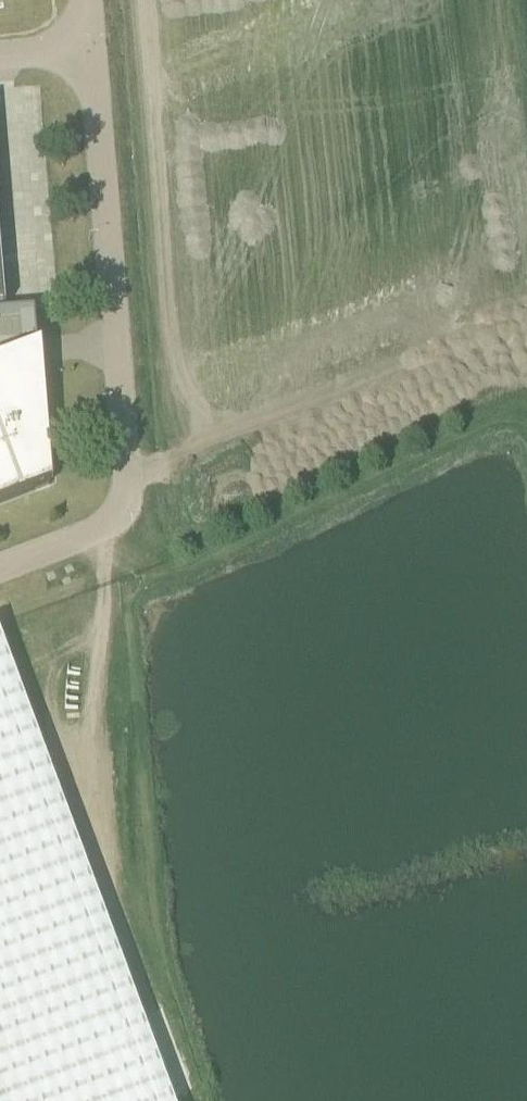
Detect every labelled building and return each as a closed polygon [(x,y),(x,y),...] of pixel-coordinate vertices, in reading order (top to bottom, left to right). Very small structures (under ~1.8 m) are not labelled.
[(50,485),(40,362),(16,364),(17,371),(0,372),(0,504),(50,485)] [(0,635),(0,1100),(173,1100),(0,635)]
